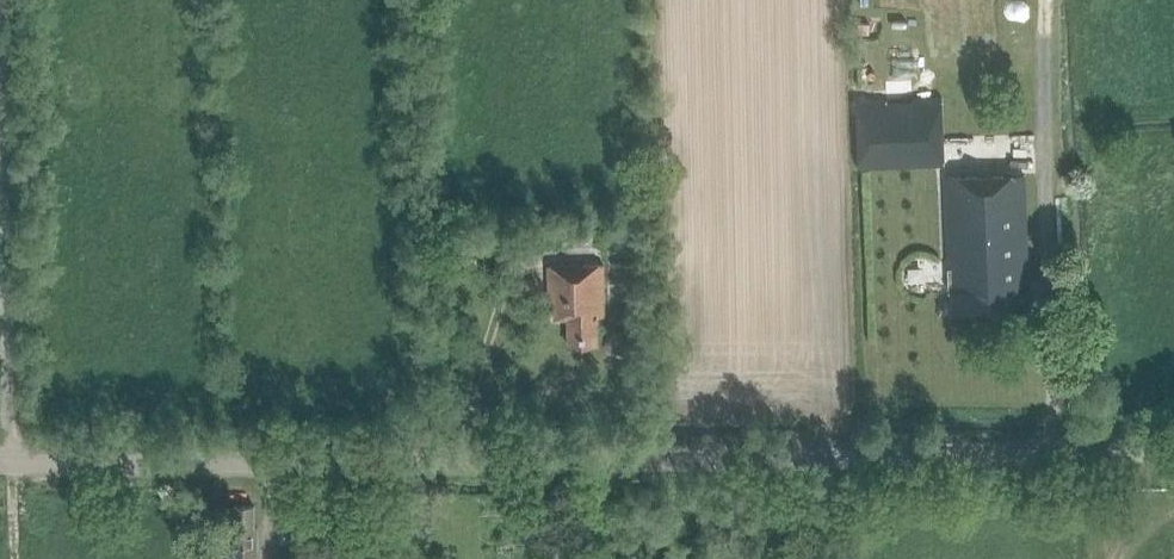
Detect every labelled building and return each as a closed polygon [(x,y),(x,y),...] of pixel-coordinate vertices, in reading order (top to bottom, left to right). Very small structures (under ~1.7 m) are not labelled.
[(945,166),(942,97),(855,101),(858,170),(945,166)] [(953,314),(1030,311),(1025,177),(946,178),(948,285),(953,286),(953,314)] [(595,317),(604,317),(603,266),(547,267),(547,305),(553,304),(553,320),(566,320),(567,345),(596,345),(595,317)] [(534,290),(534,278),(523,279),(523,291),(534,290)] [(233,522),(227,522),(227,554),(232,554),(232,558),(256,558),(256,555),(257,555),(257,527),(252,527),(253,507),(233,507),(233,522)]
